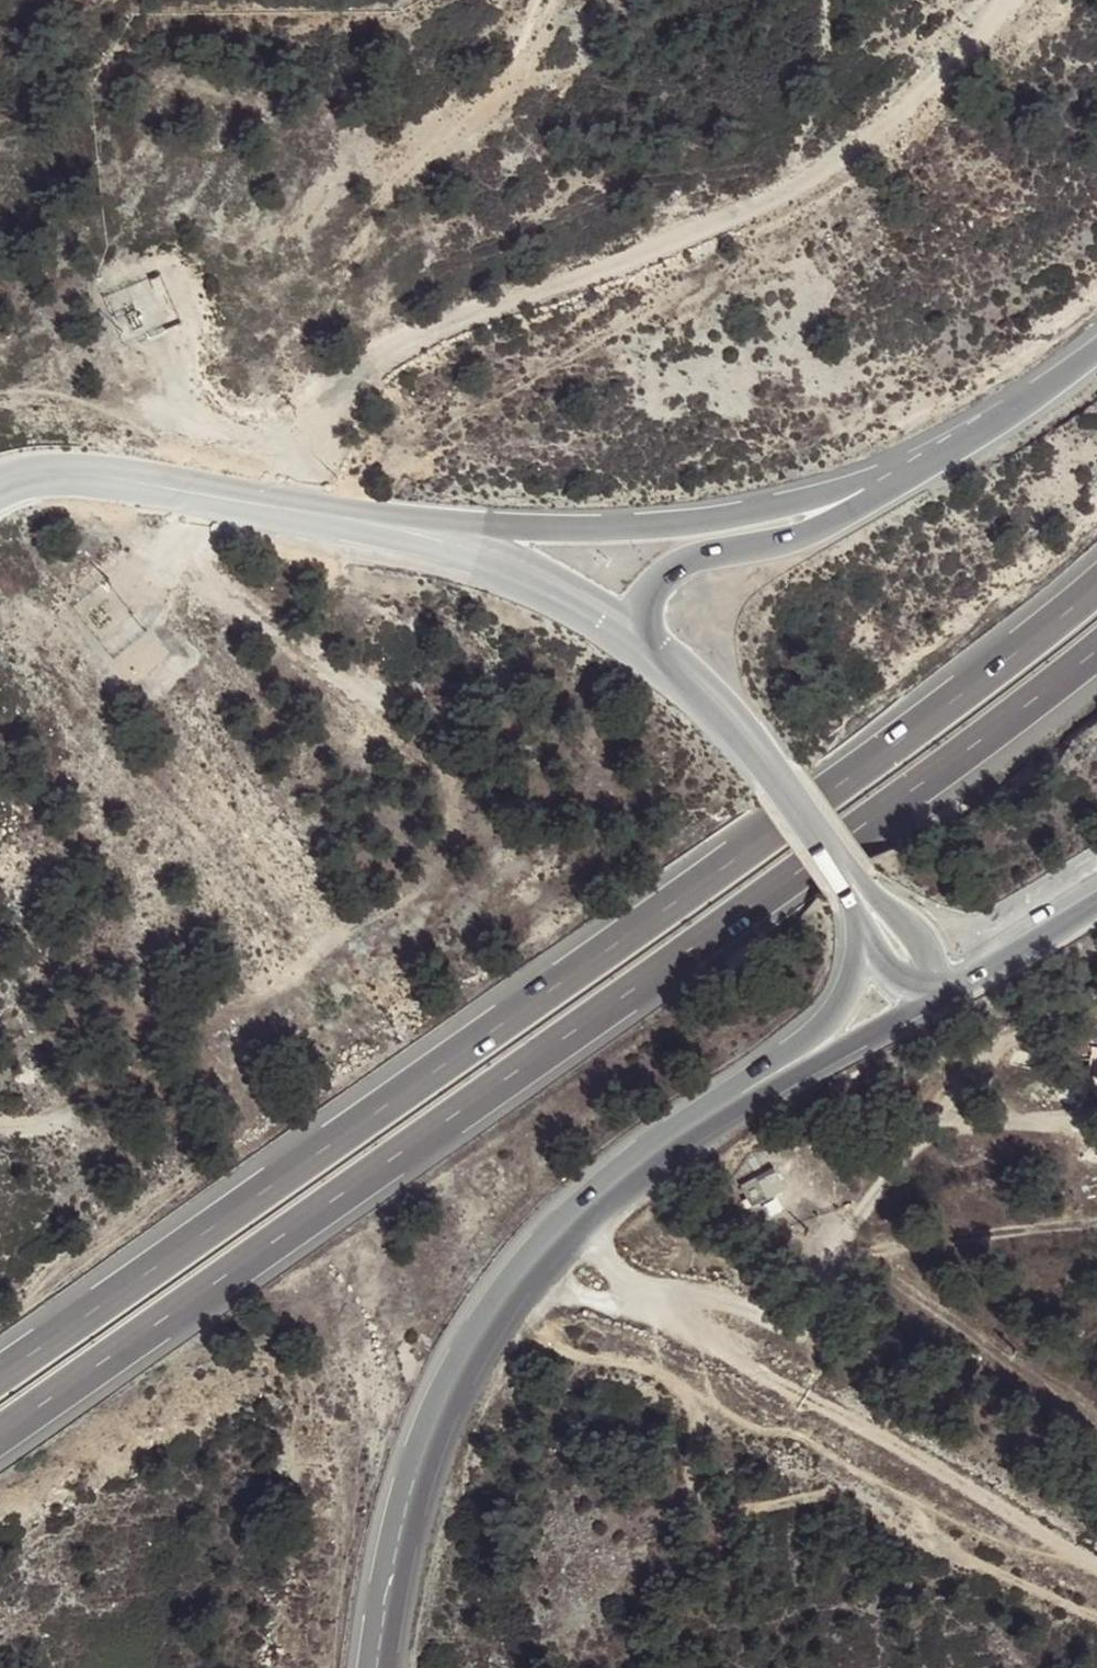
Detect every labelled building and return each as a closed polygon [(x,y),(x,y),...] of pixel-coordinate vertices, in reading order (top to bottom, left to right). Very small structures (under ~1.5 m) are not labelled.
[(784,1188),(773,1167),(742,1185),(753,1205),(784,1188)]
